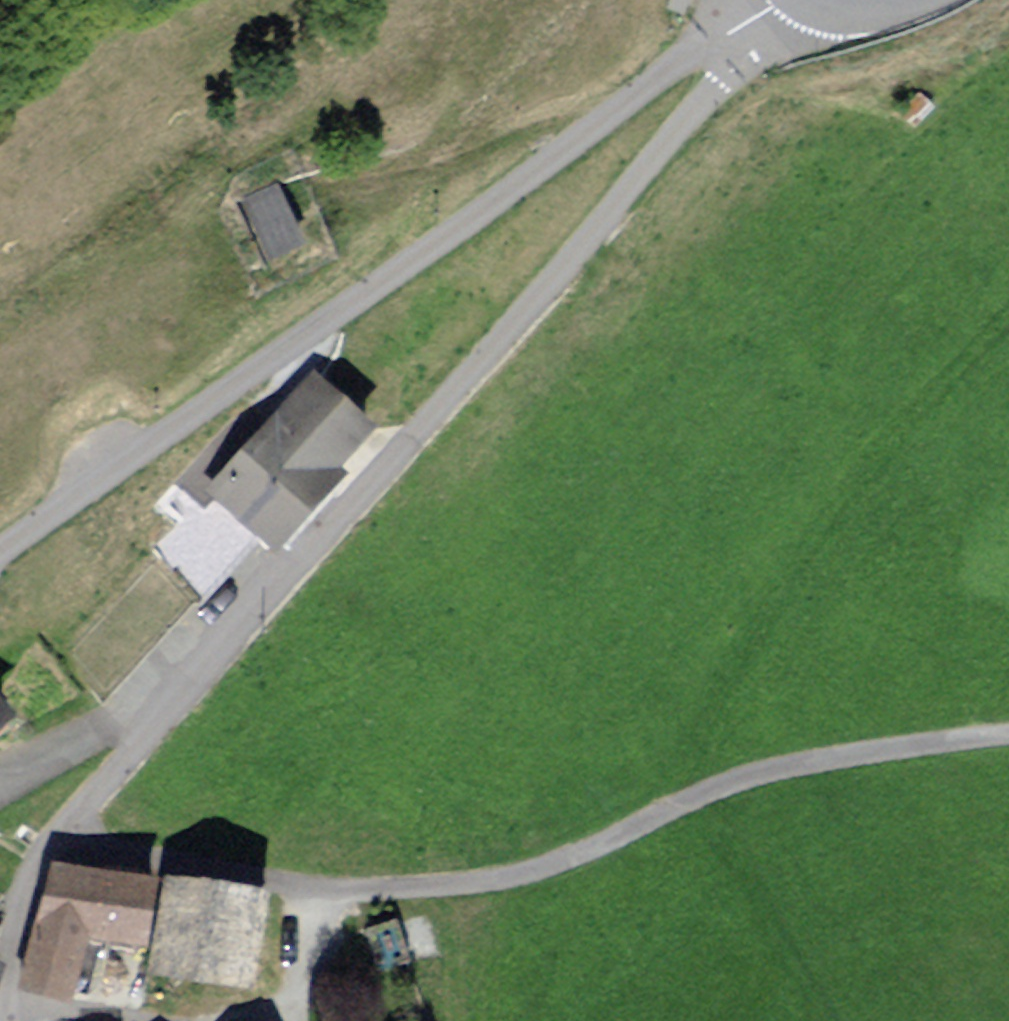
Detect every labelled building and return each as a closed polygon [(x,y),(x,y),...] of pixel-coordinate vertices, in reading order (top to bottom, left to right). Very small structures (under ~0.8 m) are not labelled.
[(277,192),(249,204),(272,261),(301,250),(277,192)] [(377,433),(318,379),(205,503),(276,568),(337,501),(325,490),(377,433)] [(187,603),(153,569),(115,608),(148,641),(187,603)] [(13,709),(0,693),(0,720),(13,709)] [(141,937),(153,878),(53,858),(28,982),(73,991),(87,926),(141,937)] [(262,892),(172,875),(157,961),(247,978),(262,892)]
